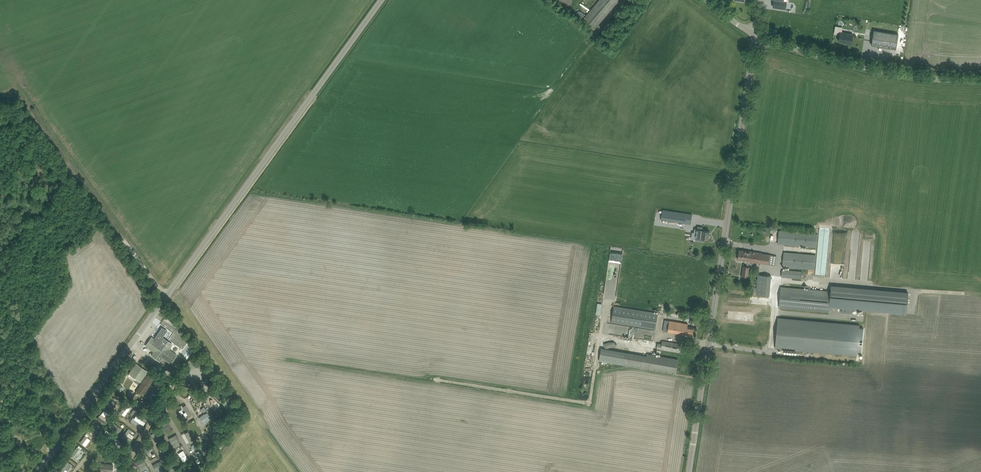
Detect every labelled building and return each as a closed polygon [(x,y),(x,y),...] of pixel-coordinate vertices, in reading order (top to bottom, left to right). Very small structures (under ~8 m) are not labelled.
[(582,20),(594,30),(619,0),(600,0),(582,20)] [(783,2),(784,0),(779,0),(779,4),(777,3),(776,8),(786,9),(786,6),(787,3),(783,2)] [(874,30),(872,45),(896,49),(899,34),(874,30)] [(610,31),(601,32),(602,39),(611,38),(610,31)] [(851,44),(853,34),(840,32),(839,41),(844,42),(844,43),(851,44)] [(663,210),(661,220),(691,224),(692,214),(663,210)] [(709,235),(710,231),(702,230),(703,227),(697,227),(696,240),(702,241),(702,238),(708,239),(709,238),(710,238),(711,236),(709,235)] [(779,230),(778,244),(816,248),(818,234),(779,230)] [(749,261),(768,264),(770,255),(770,254),(762,253),(752,251),(747,251),(739,250),(738,259),(744,260),(744,262),(749,263),(749,262),(749,261)] [(814,270),(816,255),(784,252),(782,267),(814,270)] [(802,271),(782,270),(781,277),(801,279),(802,271)] [(758,274),(756,291),(754,291),(754,294),(756,294),(770,296),(771,276),(758,274)] [(831,291),(781,287),(779,307),(829,312),(829,307),(842,308),(842,313),(852,314),(853,309),(907,314),(909,292),(831,285),(831,288),(831,291)] [(611,322),(656,330),(658,313),(614,306),(611,322)] [(860,325),(778,318),(775,348),(857,356),(857,353),(861,353),(862,349),(863,349),(864,342),(862,342),(863,340),(864,340),(865,328),(859,328),(860,325)] [(663,331),(688,335),(693,336),(694,327),(688,326),(688,324),(665,320),(663,331)] [(167,351),(172,344),(162,337),(165,334),(160,330),(155,337),(156,338),(155,339),(152,337),(151,339),(146,346),(154,351),(152,355),(159,360),(162,357),(170,364),(175,357),(167,351)] [(681,344),(662,341),(662,344),(658,343),(657,349),(680,352),(681,344)] [(623,365),(625,352),(601,348),(599,361),(601,361),(623,365)] [(647,356),(643,355),(641,368),(676,374),(679,359),(648,354),(647,356)] [(190,359),(185,363),(191,369),(195,365),(193,363),(198,359),(196,357),(192,360),(191,359),(190,360),(190,359)] [(147,372),(136,364),(128,375),(135,380),(137,379),(140,381),(147,372)] [(143,396),(157,375),(150,370),(136,392),(143,396)] [(215,385),(217,388),(215,390),(217,393),(220,398),(227,393),(219,382),(215,385)] [(195,394),(195,397),(204,399),(205,396),(206,393),(194,391),(193,394),(195,394)] [(230,413),(237,408),(229,398),(222,403),(230,413)] [(112,400),(107,407),(112,410),(117,403),(112,400)] [(136,406),(139,406),(138,407),(148,409),(149,402),(137,400),(136,406)] [(125,404),(119,413),(125,416),(130,407),(125,404)] [(185,417),(191,415),(187,404),(181,407),(185,417)] [(212,418),(209,415),(207,412),(200,418),(204,423),(212,418)] [(134,419),(137,421),(139,418),(145,422),(147,419),(138,413),(134,419)] [(179,416),(176,418),(177,419),(175,421),(178,427),(183,424),(179,416)] [(171,429),(169,421),(163,424),(166,431),(171,429)] [(90,431),(96,435),(102,428),(97,423),(90,431)] [(118,434),(119,431),(116,429),(118,426),(114,423),(110,428),(118,434)] [(215,433),(212,436),(215,438),(223,429),(218,424),(213,430),(215,433)] [(152,434),(156,443),(162,440),(156,428),(152,430),(154,433),(152,434)] [(111,441),(115,436),(110,432),(106,430),(104,432),(108,435),(106,437),(111,441)] [(186,442),(192,439),(188,431),(182,434),(186,442)] [(176,434),(167,439),(173,448),(180,444),(177,438),(178,437),(176,434)] [(116,437),(112,443),(114,444),(118,447),(119,447),(122,446),(122,445),(124,443),(116,437)] [(207,440),(199,446),(201,450),(202,449),(204,451),(211,445),(207,440)] [(149,442),(143,445),(147,452),(152,449),(149,442)] [(82,450),(77,446),(71,454),(75,457),(78,457),(82,450)] [(183,450),(178,452),(183,461),(188,459),(183,450)] [(61,471),(68,471),(73,465),(66,460),(59,471),(61,471)] [(163,470),(161,465),(162,464),(160,460),(152,464),(157,471),(159,471),(163,470)] [(141,470),(147,468),(145,461),(138,463),(141,470)] [(113,464),(100,463),(99,471),(104,471),(112,471),(113,464)] [(185,469),(187,471),(186,471),(191,471),(195,468),(191,464),(185,469)]
